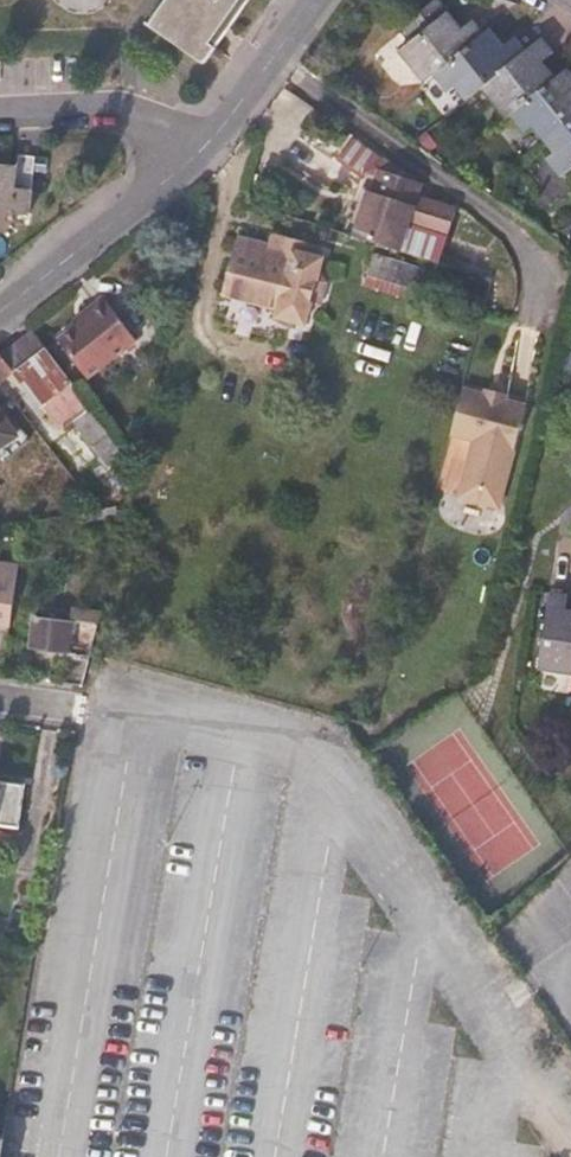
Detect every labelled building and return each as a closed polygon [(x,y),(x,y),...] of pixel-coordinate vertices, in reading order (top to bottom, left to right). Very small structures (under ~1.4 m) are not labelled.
[(152,26),(205,66),(217,49),(211,44),(242,0),(170,0),(152,26)] [(486,34),(474,20),(463,29),(439,0),(435,0),(404,23),(415,39),(398,53),(423,85),(433,77),(486,34)] [(481,90),(529,51),(517,36),(504,45),(492,29),(486,34),(433,77),(447,95),(456,89),(466,102),(481,90)] [(512,119),(558,80),(544,61),(554,54),(543,39),(529,51),(481,90),(507,122),(512,119)] [(570,123),(570,72),(570,70),(558,80),(512,119),(524,135),(533,130),(545,145),(570,123)] [(570,170),(570,123),(545,145),(553,155),(546,160),(560,178),(570,170)] [(34,160),(19,158),(19,169),(0,168),(0,213),(29,216),(34,160)] [(426,181),(384,168),(377,191),(373,191),(359,236),(405,249),(414,220),(448,229),(455,206),(422,197),(426,181)] [(327,288),(322,276),(329,251),(287,240),(284,250),(241,238),(224,295),(280,312),(278,320),(306,328),(310,314),(322,309),(327,288)] [(432,304),(440,277),(381,258),(372,285),(432,304)] [(105,296),(90,307),(72,322),(76,327),(59,339),(91,379),(139,341),(105,296)] [(135,463),(32,331),(0,355),(15,375),(21,383),(25,381),(62,428),(71,423),(106,467),(80,487),(100,511),(124,505),(135,463)] [(0,355),(0,386),(15,375),(0,355)] [(530,404),(510,399),(511,393),(490,387),(488,393),(467,388),(455,434),(478,440),(462,497),(502,506),(530,404)] [(0,409),(0,446),(17,435),(0,409)] [(19,564),(19,561),(0,559),(0,623),(11,624),(19,564)] [(567,609),(568,594),(549,592),(538,672),(570,677),(570,610),(567,609)] [(90,657),(100,613),(76,609),(74,620),(35,615),(31,650),(90,657)] [(22,787),(0,784),(0,822),(16,824),(22,787)]
